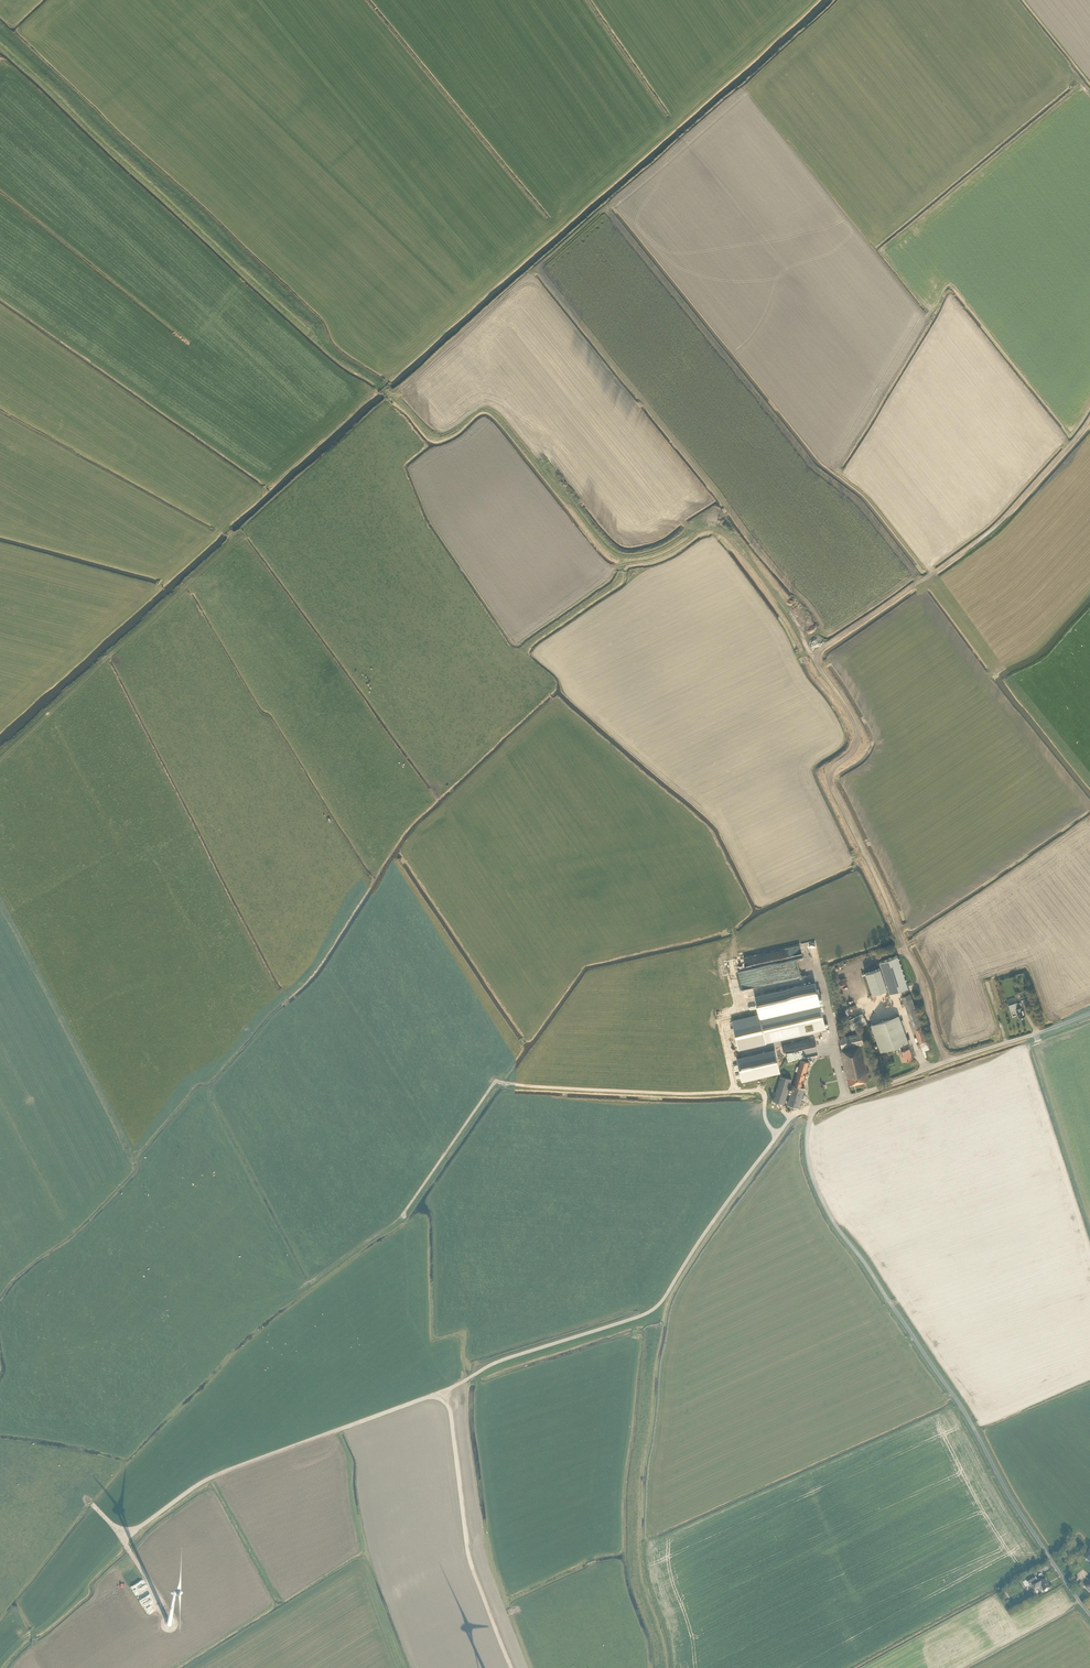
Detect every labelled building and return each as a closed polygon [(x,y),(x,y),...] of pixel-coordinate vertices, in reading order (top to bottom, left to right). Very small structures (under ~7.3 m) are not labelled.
[(879,961),(890,993),(902,989),(908,987),(897,956),(879,961)] [(977,969),(981,979),(988,977),(983,966),(977,969)] [(880,968),(865,973),(872,995),(887,990),(880,968)] [(815,985),(796,988),(797,998),(817,995),(815,985)] [(1022,1002),(1029,999),(1027,994),(1030,994),(1028,989),(1019,992),(1022,1002)] [(917,1015),(915,1010),(916,1010),(912,998),(913,997),(912,993),(902,996),(907,1013),(913,1026),(921,1023),(918,1015),(917,1015)] [(739,1049),(766,1043),(825,1029),(819,1001),(732,1021),(739,1049)] [(1016,1008),(1019,1017),(1025,1015),(1022,1007),(1021,1002),(1017,1003),(1017,1002),(1008,1005),(1010,1010),(1016,1008)] [(847,1020),(852,1030),(867,1023),(862,1013),(847,1020)] [(871,1025),(880,1052),(900,1045),(903,1054),(902,1055),(904,1060),(913,1057),(909,1047),(910,1047),(908,1042),(899,1015),(871,1025)] [(914,1028),(920,1044),(926,1041),(921,1026),(914,1028)] [(842,1049),(840,1049),(846,1075),(848,1084),(869,1080),(861,1044),(863,1043),(860,1032),(839,1037),(842,1049)] [(815,1035),(783,1042),(787,1059),(797,1057),(796,1052),(794,1052),(793,1048),(817,1043),(815,1035)] [(780,1072),(775,1050),(737,1059),(742,1080),(780,1072)] [(799,1108),(805,1088),(801,1087),(809,1062),(801,1060),(793,1085),(790,1084),(791,1079),(780,1075),(773,1100),(784,1103),(789,1087),(792,1088),(788,1104),(799,1108)] [(1025,1587),(1029,1585),(1037,1581),(1035,1576),(1023,1583),(1025,1587)] [(1032,1585),(1035,1590),(1039,1588),(1041,1591),(1043,1591),(1044,1592),(1050,1589),(1045,1580),(1040,1583),(1039,1582),(1032,1585)]
